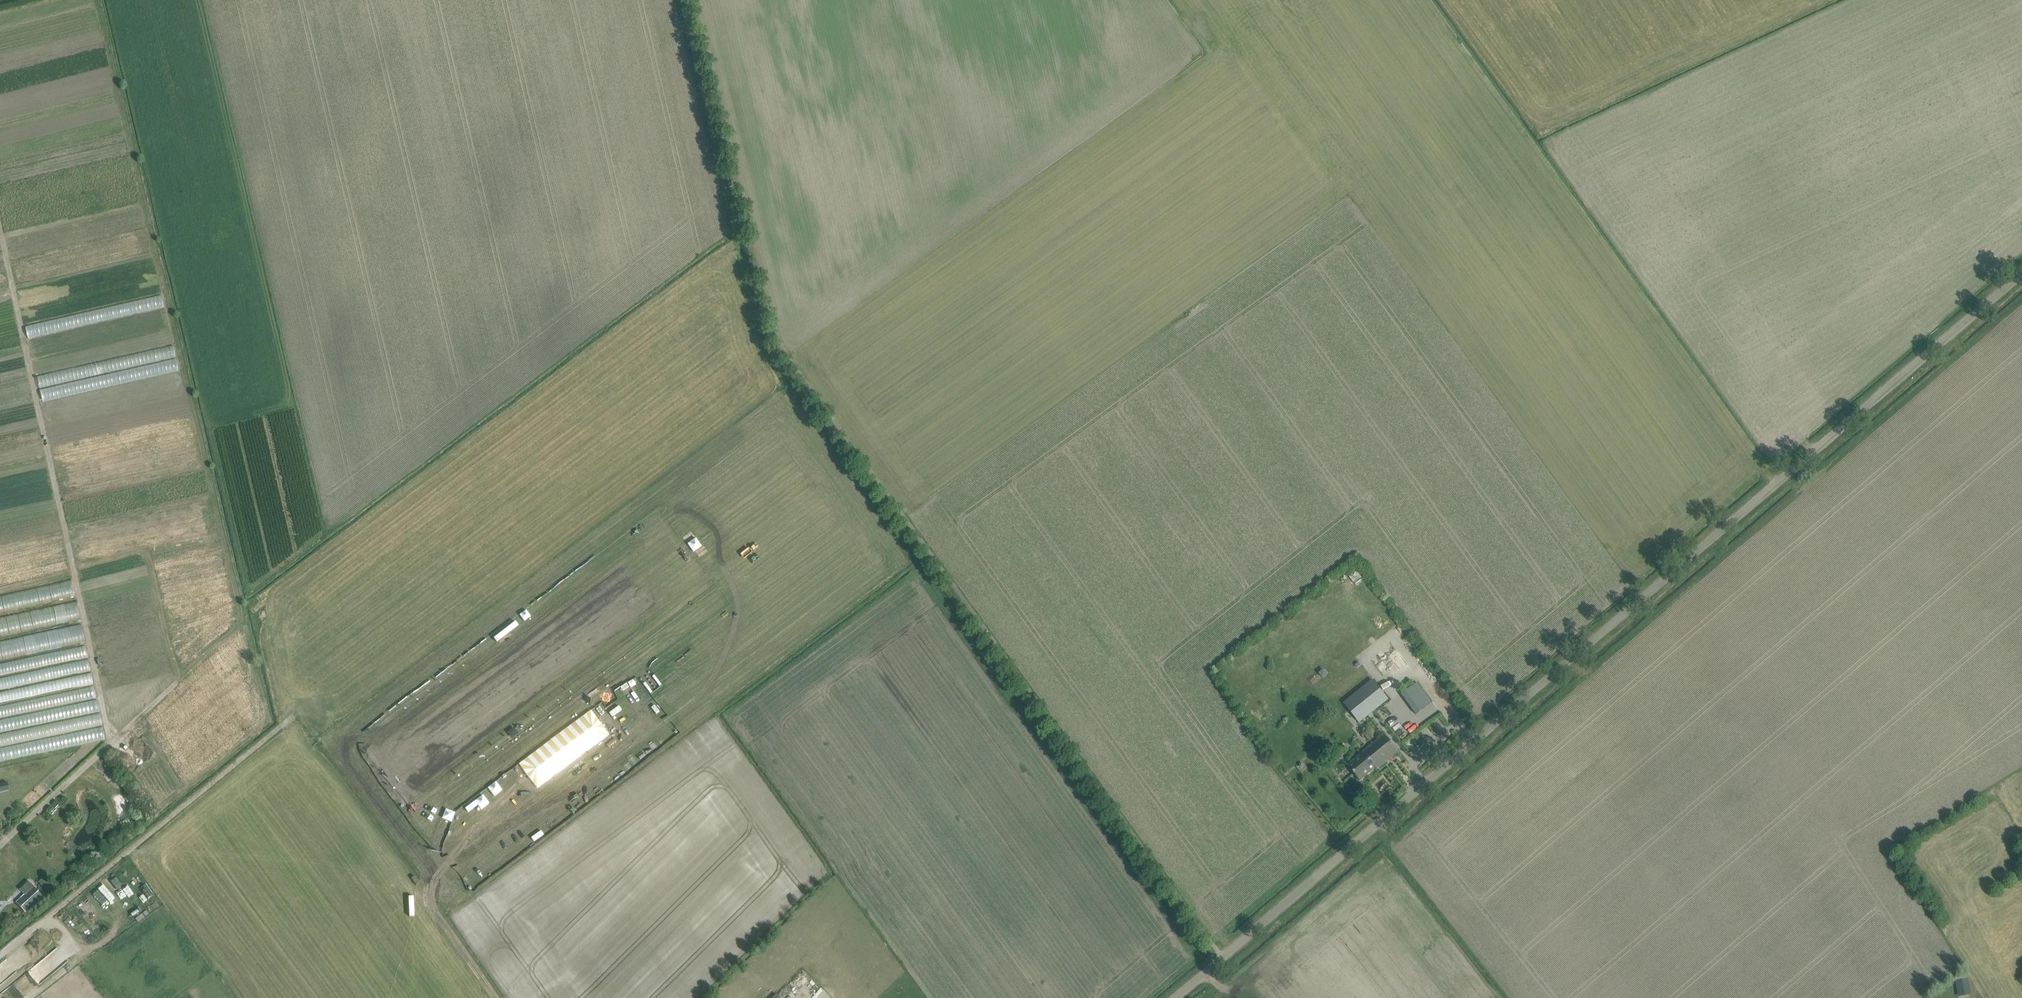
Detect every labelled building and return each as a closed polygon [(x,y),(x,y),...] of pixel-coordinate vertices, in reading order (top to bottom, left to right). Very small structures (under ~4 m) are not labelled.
[(1372,680),(1343,704),(1352,714),(1357,710),(1364,718),(1387,699),(1372,680)] [(1402,694),(1416,714),(1432,703),(1418,683),(1402,694)] [(1367,748),(1364,751),(1364,752),(1376,767),(1378,769),(1398,753),(1384,735),(1367,748)] [(1376,767),(1364,752),(1348,766),(1360,781),(1376,767)] [(16,903),(26,914),(44,899),(35,888),(30,882),(20,890),(25,896),(16,903)]
